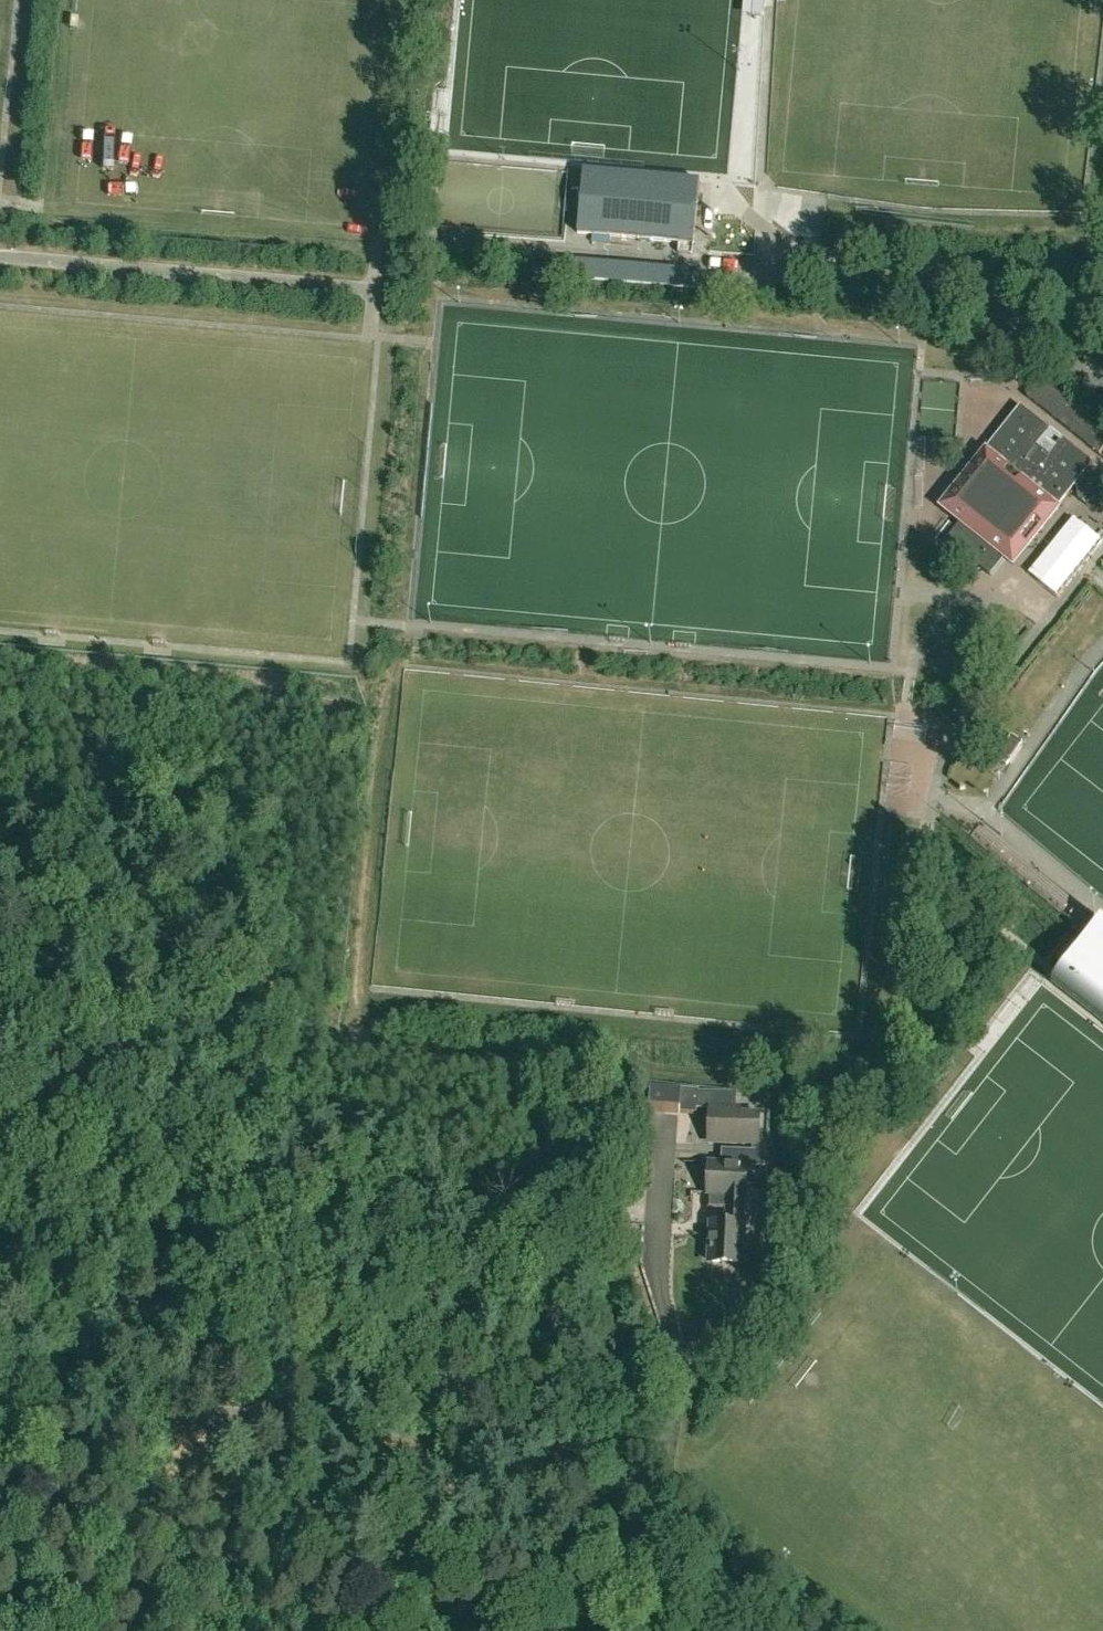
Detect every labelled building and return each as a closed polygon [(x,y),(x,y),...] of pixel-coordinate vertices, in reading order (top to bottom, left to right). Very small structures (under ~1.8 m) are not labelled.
[(694,242),(699,181),(583,170),(578,231),(675,240),(674,251),(692,253),(693,242),(694,242)] [(597,261),(563,258),(562,276),(595,279),(597,261)] [(1102,448),(1102,428),(1040,378),(1027,396),(1099,453),(1102,448)] [(1020,404),(988,444),(939,505),(959,522),(946,539),(990,574),(1049,500),(1056,506),(1092,462),(1062,438),(1063,437),(1050,427),(1049,428),(1020,404)] [(982,659),(1026,694),(1102,598),(1102,509),(1084,532),(1064,516),(1033,556),(1053,572),(1010,625),(1001,618),(983,641),(992,648),(982,659)] [(1014,727),(997,752),(1013,762),(1029,738),(1014,727)] [(1102,1021),(1102,927),(1099,923),(1053,982),(1102,1021)] [(651,1086),(650,1109),(665,1110),(666,1087),(651,1086)] [(757,1142),(758,1112),(739,1112),(739,1107),(735,1107),(736,1093),(697,1092),(697,1107),(710,1107),(709,1140),(757,1142)] [(764,1165),(764,1149),(743,1149),(742,1162),(709,1161),(707,1193),(726,1194),(724,1224),(711,1223),(709,1260),(741,1262),(745,1164),(764,1165)]
